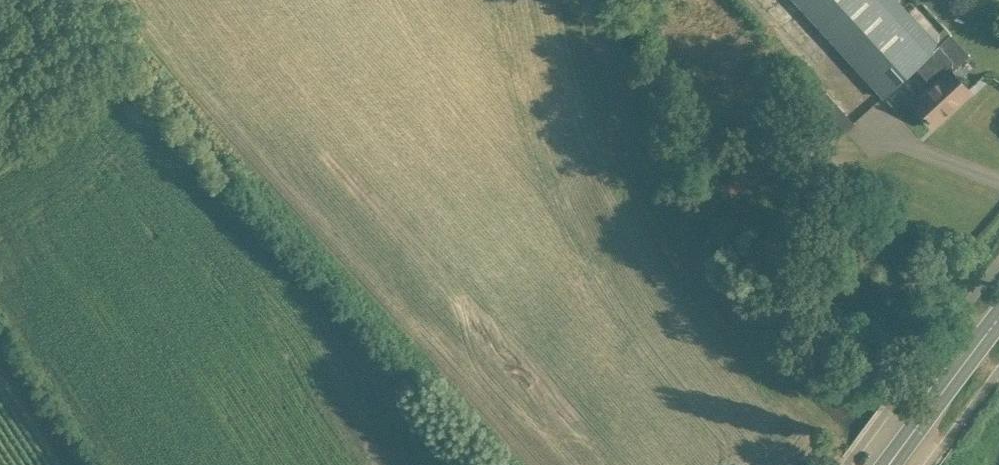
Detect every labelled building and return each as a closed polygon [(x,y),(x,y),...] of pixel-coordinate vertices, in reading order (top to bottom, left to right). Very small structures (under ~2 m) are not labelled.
[(897,0),(795,0),(883,98),(916,68),(932,86),(912,104),(915,108),(933,128),(971,94),(955,76),(951,72),(958,67),(897,0)]
